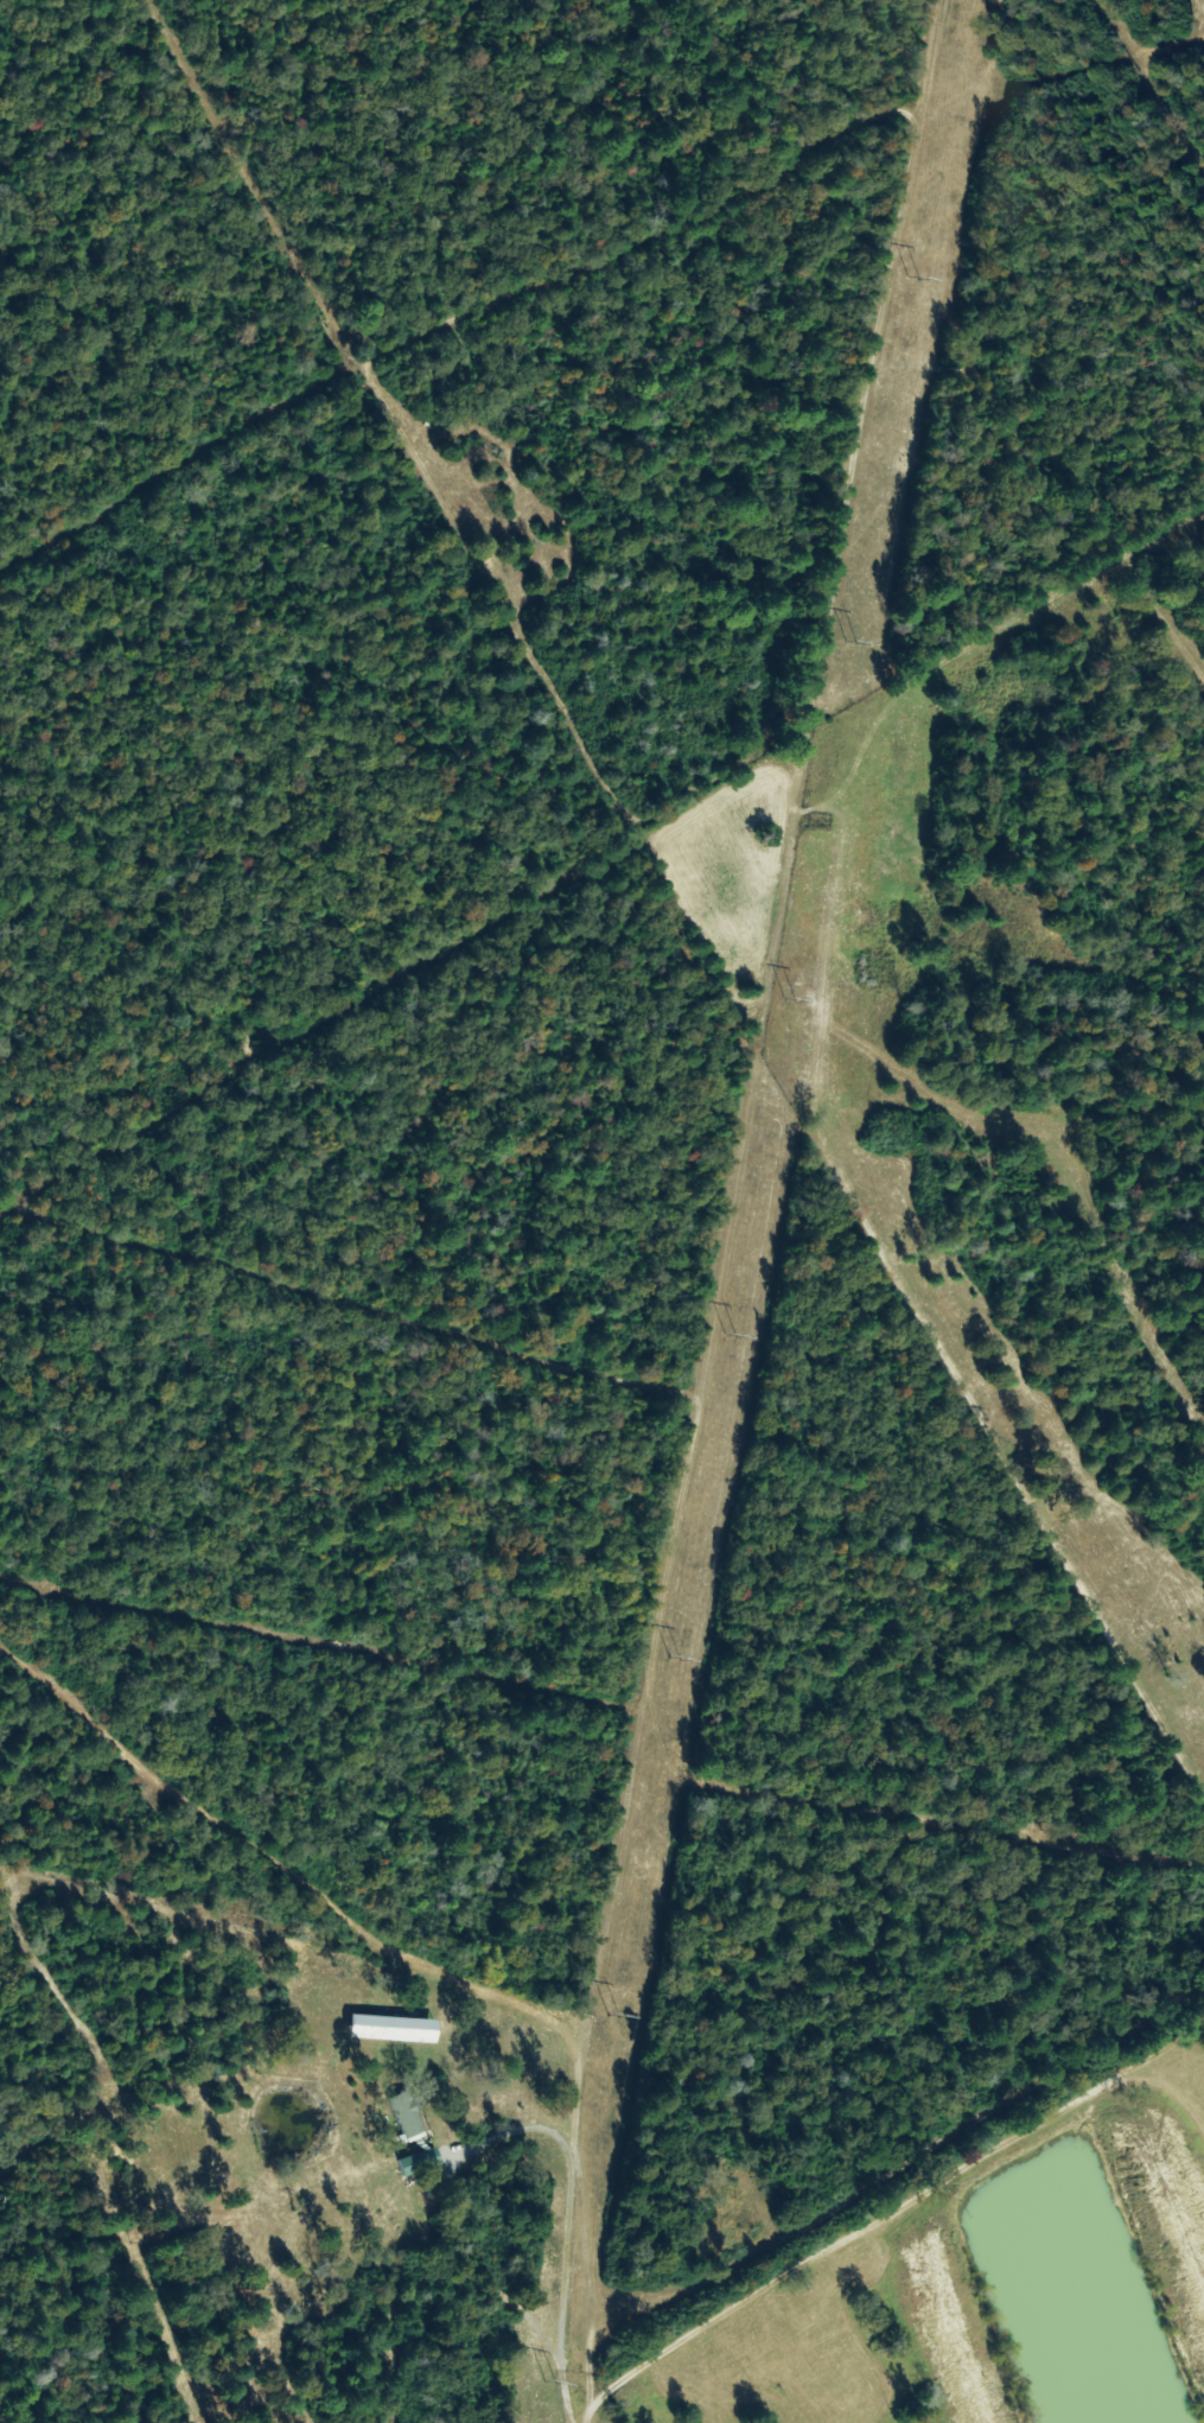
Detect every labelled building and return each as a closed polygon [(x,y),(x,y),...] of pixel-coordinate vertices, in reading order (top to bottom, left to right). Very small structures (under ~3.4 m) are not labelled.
[(348,2039),(435,2043),(436,2020),(349,2016),(348,2039)] [(390,2098),(403,2141),(423,2135),(410,2092),(390,2098)] [(404,2178),(441,2165),(436,2148),(398,2160),(404,2178)]
